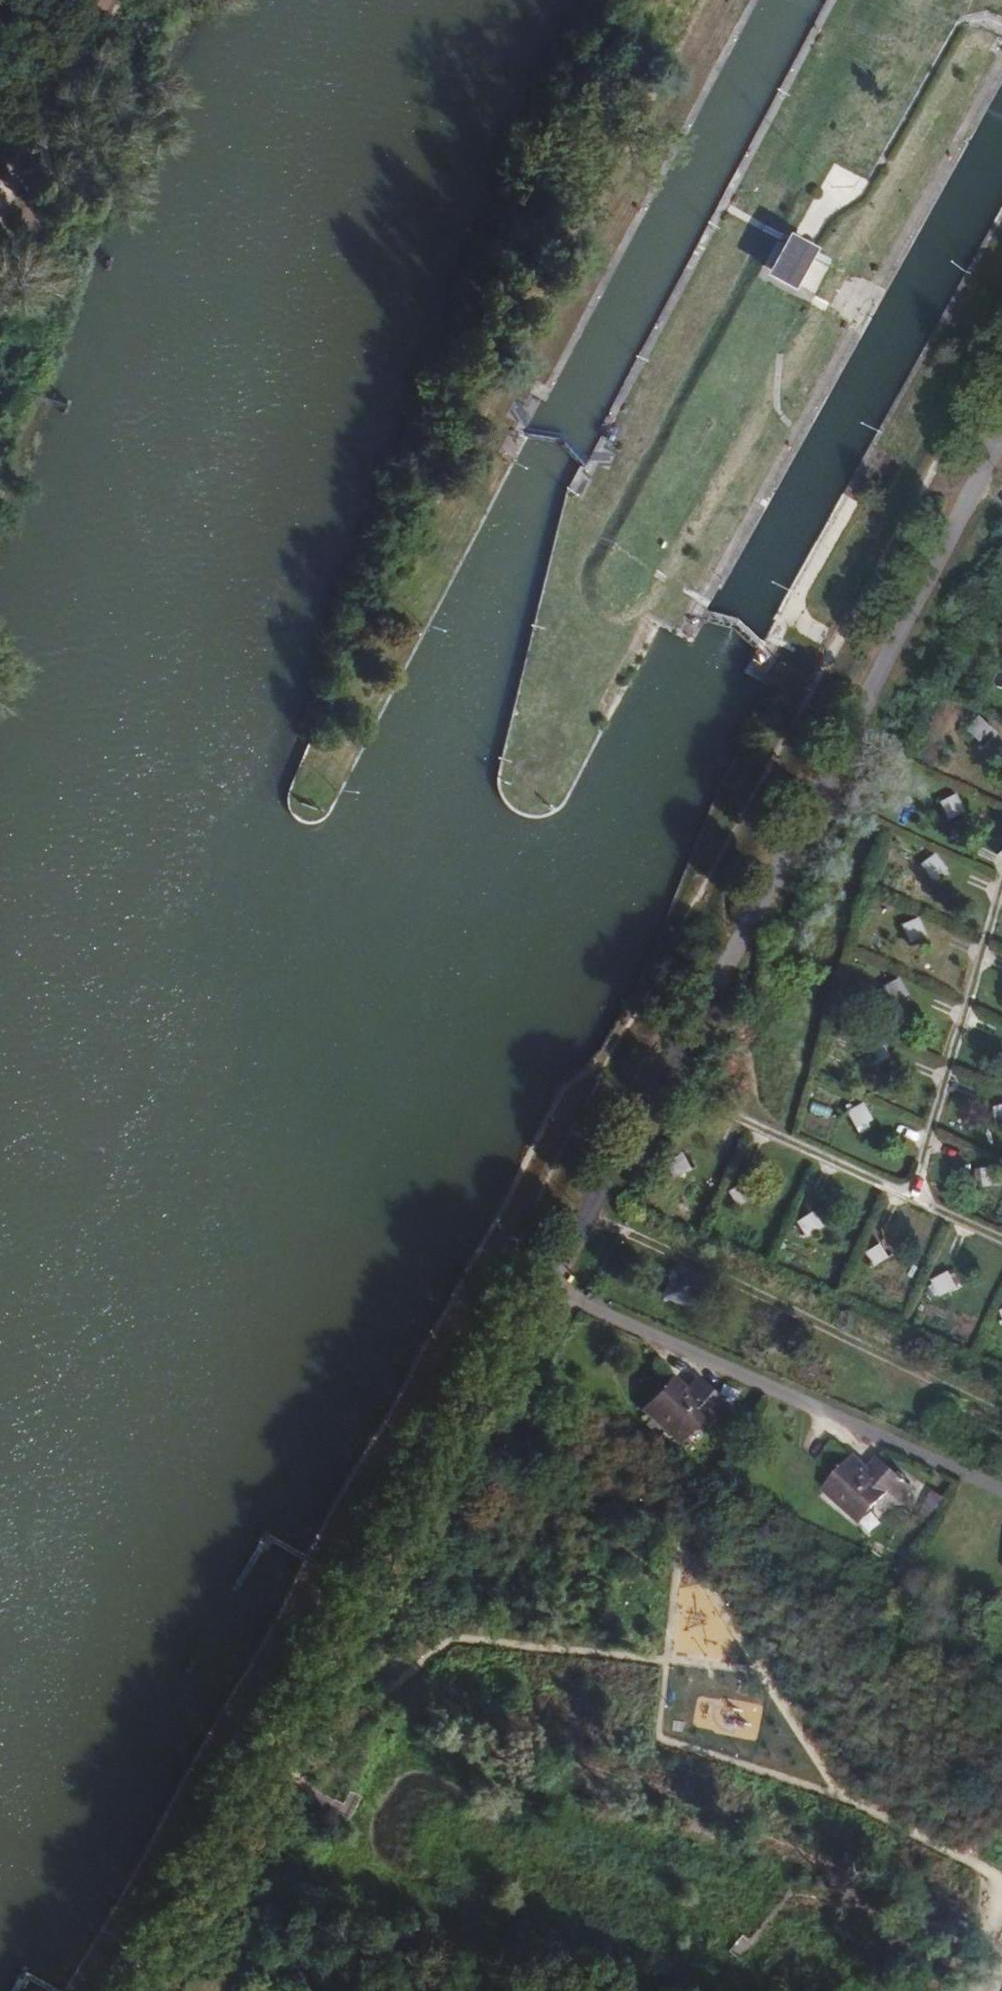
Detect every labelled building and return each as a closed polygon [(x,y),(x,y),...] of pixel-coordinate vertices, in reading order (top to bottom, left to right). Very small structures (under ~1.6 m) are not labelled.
[(805,255),(779,239),(756,280),(781,297),(805,255)] [(850,292),(842,307),(851,312),(859,297),(850,292)] [(981,718),(968,730),(977,739),(989,727),(981,718)] [(948,792),(934,802),(941,812),(956,803),(948,792)] [(931,853),(917,864),(924,874),(939,864),(931,853)] [(916,919),(902,929),(909,939),(923,929),(916,919)] [(896,980),(882,989),(889,1000),(903,990),(896,980)] [(879,1042),(863,1051),(869,1062),(885,1053),(879,1042)] [(861,1106),(846,1114),(851,1124),(866,1116),(861,1106)] [(675,1158),(665,1164),(673,1179),(683,1173),(675,1158)] [(737,1186),(726,1193),(737,1208),(747,1201),(737,1186)] [(803,1216),(794,1223),(805,1238),(815,1229),(803,1216)] [(873,1246),(863,1252),(874,1268),(883,1262),(873,1246)] [(676,1268),(663,1294),(688,1306),(701,1280),(676,1268)] [(943,1276),(932,1281),(940,1297),(952,1292),(943,1276)] [(689,1392),(704,1378),(699,1374),(685,1387),(689,1392)] [(729,1404),(704,1378),(689,1392),(685,1387),(672,1375),(644,1403),(677,1437),(707,1407),(717,1416),(729,1404)] [(874,1477),(869,1472),(855,1458),(826,1487),(861,1521),(889,1492),(899,1501),(911,1488),(886,1464),(874,1477)] [(881,1459),(869,1472),(874,1477),(886,1464),(881,1459)]
